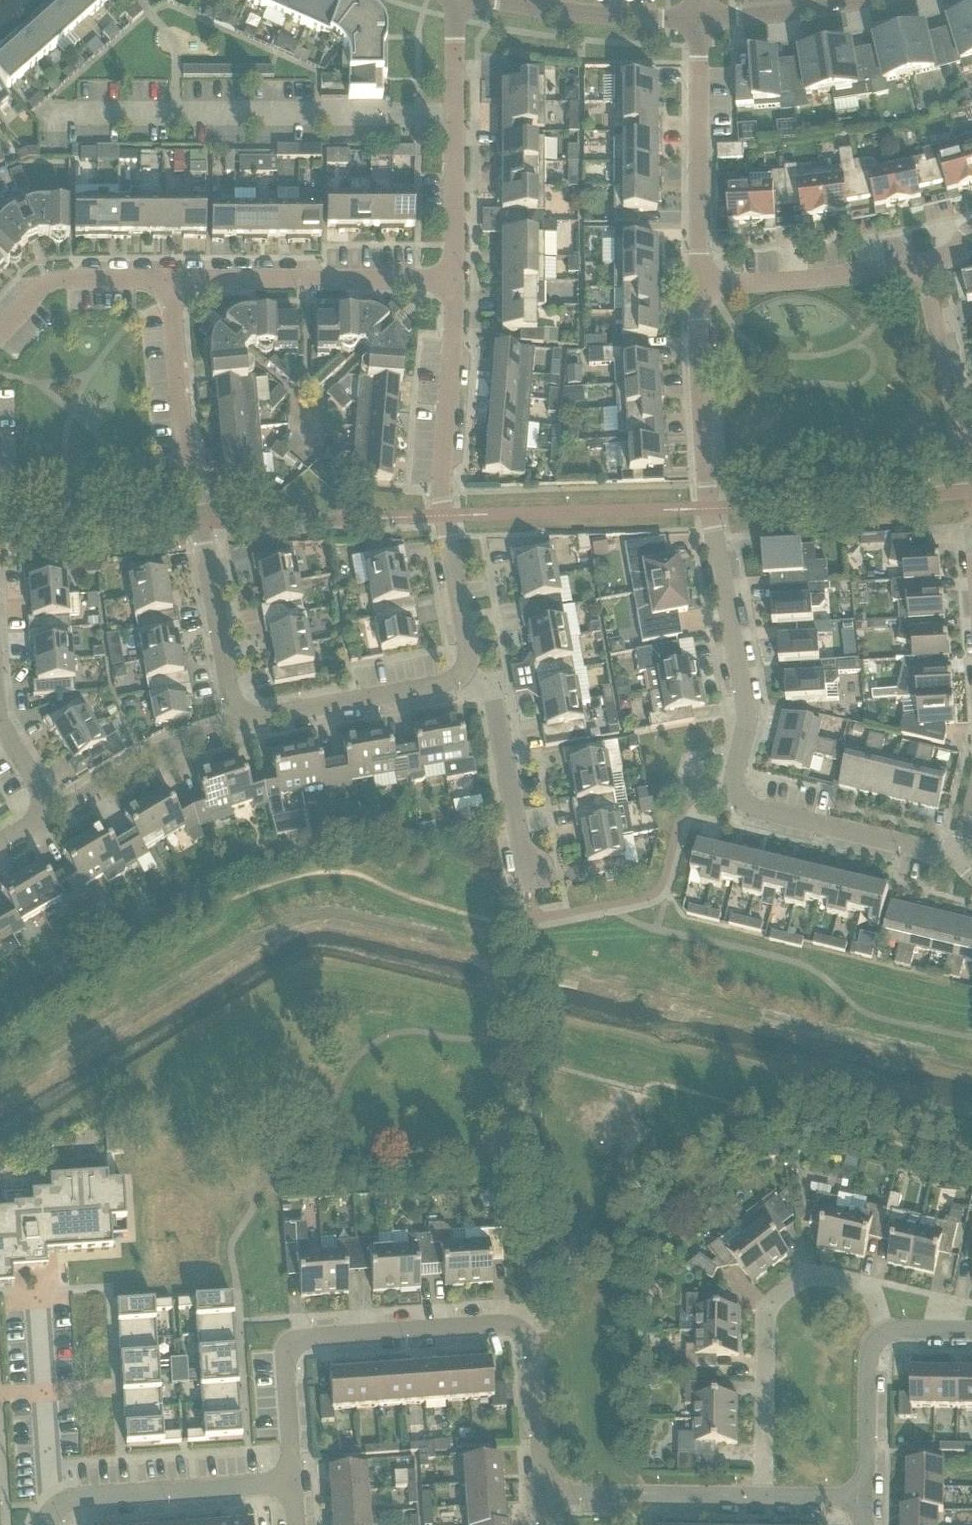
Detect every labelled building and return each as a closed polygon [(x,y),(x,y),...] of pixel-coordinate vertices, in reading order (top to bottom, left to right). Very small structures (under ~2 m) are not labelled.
[(0,51),(0,83),(6,90),(108,0),(57,0),(0,51)] [(329,37),(331,38),(334,40),(335,41),(338,43),(339,44),(342,47),(344,50),(345,53),(346,56),(347,58),(348,61),(348,63),(348,67),(348,98),(382,98),(382,76),(385,76),(385,78),(386,78),(386,37),(386,35),(385,31),(384,28),(383,25),(382,22),(380,20),(379,17),(376,15),(374,13),(372,11),(370,10),(366,8),(364,7),(342,0),(340,0),(340,1),(341,1),(340,4),(331,0),(245,0),(329,37)] [(204,17),(214,22),(218,13),(207,9),(204,17)] [(948,49),(953,64),(961,62),(964,72),(971,69),(971,14),(956,19),(958,25),(960,33),(954,35),(953,35),(956,46),(948,49)] [(941,39),(920,44),(917,30),(900,34),(909,76),(950,66),(941,39)] [(886,52),(866,57),(872,84),(874,95),(888,91),(886,81),(909,76),(900,34),(882,38),(884,45),(886,52)] [(278,36),(274,49),(294,55),(298,42),(278,36)] [(843,45),(825,48),(832,91),(833,101),(858,97),(874,95),(872,84),(866,57),(852,59),(845,60),(844,53),(843,45)] [(798,96),(832,91),(825,48),(820,49),(808,51),(809,60),(810,65),(802,67),(804,78),(796,79),(798,96)] [(769,64),(768,64),(768,56),(755,57),(755,56),(750,57),(751,73),(737,74),(737,110),(738,110),(780,107),(779,97),(794,97),(790,69),(769,70),(769,64)] [(543,95),(544,95),(544,67),(512,67),(512,78),(502,78),(502,103),(543,103),(543,95)] [(638,78),(638,67),(614,67),(614,103),(656,103),(656,78),(638,78)] [(105,94),(105,80),(80,80),(80,94),(105,94)] [(959,93),(962,102),(971,99),(971,98),(969,90),(959,93)] [(0,91),(0,110),(8,102),(9,102),(0,91)] [(543,111),(543,103),(502,103),(501,110),(497,110),(497,133),(521,133),(521,127),(544,127),(544,111),(543,111)] [(656,110),(656,103),(614,103),(614,127),(637,127),(637,133),(661,133),(661,110),(656,110)] [(567,133),(578,133),(578,121),(567,121),(567,133)] [(845,126),(837,127),(839,134),(846,133),(845,126)] [(521,138),(521,133),(497,133),(497,156),(501,156),(501,163),(544,163),(544,161),(543,161),(543,155),(544,155),(544,138),(521,138)] [(661,155),(661,133),(637,133),(637,141),(613,140),(613,163),(656,163),(656,155),(661,155)] [(957,140),(957,142),(961,154),(970,187),(971,187),(971,136),(957,140)] [(970,187),(961,154),(957,142),(924,151),(925,158),(931,185),(944,182),(947,194),(949,193),(951,201),(950,202),(950,203),(961,200),(958,191),(970,187)] [(577,162),(578,146),(567,145),(567,162),(577,162)] [(718,160),(743,159),(742,145),(717,146),(718,160)] [(119,161),(119,152),(119,146),(97,146),(97,148),(97,160),(97,161),(119,161)] [(299,146),(282,146),(282,158),(299,158),(299,146)] [(299,146),(299,158),(315,158),(315,146),(299,146)] [(81,148),(81,160),(97,160),(97,148),(81,148)] [(390,148),(378,148),(378,156),(390,157),(390,148)] [(402,148),(392,148),(392,160),(402,160),(402,148)] [(37,158),(37,149),(28,149),(25,150),(29,158),(37,158)] [(29,158),(25,150),(16,153),(20,162),(29,158)] [(854,163),(852,150),(839,152),(842,168),(820,170),(825,216),(838,215),(839,224),(850,223),(850,222),(848,222),(847,214),(849,214),(847,201),(860,199),(854,163)] [(931,185),(925,158),(924,151),(923,152),(925,158),(912,161),(913,166),(891,170),(898,205),(910,202),(912,212),(923,210),(923,208),(921,209),(920,200),(921,200),(919,188),(931,185)] [(136,161),(136,152),(119,152),(119,161),(136,161)] [(234,152),(225,152),(225,173),(234,173),(234,152)] [(327,152),(327,165),(349,165),(349,164),(349,152),(327,152)] [(150,168),(150,158),(140,158),(140,168),(150,168)] [(242,158),(239,158),(239,175),(255,175),(255,158),(242,158)] [(269,158),(255,158),(255,175),(269,175),(269,158)] [(876,164),(872,161),(869,160),(854,163),(860,199),(873,197),(875,209),(876,209),(878,217),(877,217),(877,219),(888,217),(886,207),(898,205),(891,170),(878,173),(876,164)] [(544,165),(544,163),(501,163),(501,170),(497,170),(497,193),(521,193),(520,187),(544,187),(544,171),(543,171),(543,165),(544,165)] [(656,170),(656,163),(613,163),(613,187),(637,187),(637,193),(661,193),(661,170),(656,170)] [(189,174),(205,174),(205,164),(189,164),(189,174)] [(349,174),(363,174),(363,164),(349,164),(349,165),(349,174)] [(820,170),(798,173),(797,166),(784,168),(785,172),(784,172),(788,208),(801,207),(802,219),(803,219),(804,227),(803,228),(803,229),(814,228),(813,218),(825,216),(820,170)] [(12,180),(23,175),(20,168),(9,173),(12,180)] [(775,209),(788,208),(784,172),(772,173),(772,187),(750,188),(752,223),(764,222),(765,232),(776,231),(776,230),(774,230),(774,222),(775,222),(775,209)] [(15,187),(26,183),(23,175),(12,180),(15,187)] [(577,187),(577,177),(568,177),(568,187),(577,187)] [(750,188),(735,189),(735,177),(717,178),(717,209),(728,208),(729,224),(730,224),(730,232),(729,232),(729,234),(740,233),(739,224),(752,223),(750,188)] [(17,194),(29,190),(26,183),(15,187),(17,194)] [(543,202),(544,202),(544,187),(520,187),(521,193),(497,193),(497,204),(501,204),(501,212),(509,212),(510,222),(544,222),(544,210),(543,210),(543,202)] [(637,193),(637,187),(613,187),(613,222),(638,222),(638,211),(656,211),(656,203),(661,203),(661,193),(637,193)] [(349,232),(349,193),(327,192),(327,227),(337,227),(338,233),(345,232),(349,232)] [(371,227),(371,193),(349,193),(349,232),(353,232),(360,233),(361,227),(371,227)] [(392,232),(392,193),(371,193),(371,227),(380,227),(381,233),(388,232),(392,232)] [(414,227),(414,193),(392,193),(392,232),(396,232),(403,233),(404,227),(414,227)] [(97,238),(97,194),(86,194),(86,200),(75,200),(75,238),(97,238)] [(108,200),(108,194),(97,194),(97,238),(118,238),(119,200),(108,200)] [(140,234),(140,195),(129,195),(129,200),(119,200),(118,238),(128,238),(128,234),(140,234)] [(151,200),(151,195),(140,195),(140,234),(152,234),(152,238),(162,238),(162,200),(151,200)] [(183,234),(183,195),(173,195),(173,200),(162,200),(162,238),(171,238),(171,234),(183,234)] [(206,195),(183,195),(183,234),(195,234),(195,238),(206,238),(206,195)] [(234,237),(234,202),(212,202),(211,242),(216,242),(223,243),(224,237),(234,237)] [(255,242),(255,203),(234,202),(234,237),(243,237),(244,243),(251,242),(255,242)] [(277,237),(277,203),(255,203),(255,242),(259,242),(266,243),(267,237),(277,237)] [(298,242),(299,203),(277,203),(277,237),(287,237),(287,243),(295,242),(298,242)] [(321,237),(321,203),(299,203),(298,242),(302,242),(309,243),(310,237),(321,237)] [(69,204),(39,204),(21,209),(12,214),(0,223),(0,259),(7,266),(20,251),(19,250),(27,242),(37,237),(48,237),(48,238),(69,238),(69,204)] [(497,241),(497,252),(521,252),(520,258),(544,258),(544,234),(556,234),(556,222),(544,222),(510,222),(510,233),(501,233),(501,241),(497,241)] [(638,240),(638,228),(613,228),(613,264),(637,264),(637,258),(661,258),(661,248),(656,248),(656,240),(638,240)] [(520,258),(520,252),(497,252),(497,275),(501,275),(501,282),(544,282),(544,258),(520,258)] [(661,281),(661,258),(637,258),(637,264),(613,264),(613,288),(619,288),(656,288),(656,281),(661,281)] [(962,279),(967,302),(971,301),(971,277),(962,279)] [(501,289),(497,289),(497,306),(536,306),(544,306),(544,282),(501,282),(501,289)] [(656,296),(656,288),(619,288),(620,312),(637,312),(637,318),(661,318),(661,296),(656,296)] [(393,318),(399,312),(391,304),(385,309),(393,318)] [(219,319),(227,310),(221,305),(213,314),(219,319)] [(536,330),(536,306),(497,306),(497,323),(501,323),(501,331),(520,331),(520,342),(543,344),(544,330),(536,330)] [(375,314),(370,313),(364,312),(360,313),(339,313),(340,347),(358,347),(358,346),(363,346),(370,354),(369,358),(368,358),(367,377),(359,376),(359,378),(398,381),(401,381),(404,352),(403,347),(402,342),(399,337),(396,332),(388,323),(384,320),(380,317),(375,314)] [(622,336),(613,336),(614,349),(637,348),(638,337),(656,337),(656,329),(661,329),(661,318),(637,318),(637,312),(620,312),(622,336)] [(255,348),(273,348),(273,313),(248,314),(243,314),(237,316),(233,318),(228,321),(225,324),(217,333),(214,338),(211,342),(210,348),(210,353),(210,356),(212,382),(255,378),(254,377),(247,377),(245,359),(243,359),(243,355),(250,347),(255,347),(255,348)] [(296,318),(284,318),(284,313),(273,313),(273,348),(273,352),(285,352),(285,357),(296,357),(296,318)] [(340,351),(340,347),(339,313),(329,313),(329,317),(316,318),(317,357),(328,357),(328,352),(340,351)] [(408,334),(414,329),(406,320),(400,326),(408,334)] [(204,336),(212,327),(206,322),(198,331),(204,336)] [(534,349),(514,347),(494,346),(493,361),(490,360),(489,371),(532,374),(534,349)] [(656,358),(638,359),(637,348),(614,349),(598,350),(588,350),(588,363),(614,361),(615,385),(638,384),(638,378),(662,376),(661,366),(656,366),(656,358)] [(558,377),(561,350),(553,349),(550,376),(558,377)] [(336,371),(345,363),(339,357),(331,365),(336,371)] [(277,371),(282,365),(274,358),(268,363),(277,371)] [(286,379),(291,373),(282,365),(277,371),(286,379)] [(328,379),(336,371),(331,365),(322,373),(328,379)] [(530,400),(532,374),(489,371),(488,382),(491,383),(490,397),(530,400)] [(294,387),(300,381),(291,373),(286,379),(294,387)] [(319,387),(328,379),(322,373),(314,381),(319,387)] [(658,399),(663,399),(662,376),(638,378),(638,384),(615,385),(617,409),(659,406),(658,399)] [(215,407),(257,403),(255,378),(212,382),(212,383),(215,382),(216,396),(213,396),(215,407)] [(397,394),(398,381),(359,378),(357,402),(399,406),(400,395),(397,394)] [(282,400),(287,395),(278,386),(273,392),(282,400)] [(331,400),(340,392),(335,386),(326,394),(331,400)] [(565,404),(584,403),(583,388),(564,389),(565,404)] [(556,402),(557,390),(549,390),(548,402),(556,402)] [(277,406),(282,400),(273,392),(268,398),(277,406)] [(337,406),(345,397),(340,392),(331,400),(337,406)] [(342,411),(351,403),(345,397),(337,406),(342,411)] [(528,425),(530,400),(490,397),(489,411),(486,411),(485,422),(528,425)] [(272,412),(277,406),(268,398),(263,404),(272,412)] [(399,417),(399,406),(357,402),(355,427),(394,431),(396,416),(399,417)] [(556,414),(556,402),(548,402),(547,414),(556,414)] [(220,432),(259,428),(257,403),(215,407),(216,418),(219,418),(220,432)] [(664,414),(659,414),(659,406),(617,409),(618,435),(639,434),(639,438),(666,436),(664,414)] [(526,451),(528,425),(485,422),(485,433),(487,433),(486,447),(526,451)] [(562,441),(579,441),(578,426),(562,426),(562,441)] [(393,445),(394,431),(355,427),(353,453),(395,456),(396,445),(393,445)] [(219,457),(262,453),(259,428),(220,432),(221,446),(218,446),(219,457)] [(666,436),(639,438),(640,443),(619,444),(621,483),(634,483),(633,472),(641,472),(641,482),(664,482),(662,459),(667,459),(666,436)] [(558,453),(559,441),(551,440),(550,453),(558,453)] [(339,457),(345,452),(338,442),(332,447),(339,457)] [(275,457),(283,447),(276,443),(269,452),(275,457)] [(282,461),(289,452),(283,447),(275,457),(282,461)] [(333,461),(339,457),(332,447),(326,452),(333,461)] [(524,476),(526,451),(486,447),(485,461),(482,461),(481,472),(524,476)] [(225,482),(264,479),(262,453),(219,457),(220,468),(223,468),(225,482)] [(395,467),(395,456),(353,453),(351,478),(391,481),(392,467),(395,467)] [(557,466),(558,453),(550,453),(550,465),(557,466)] [(873,533),(861,534),(861,543),(873,542),(873,533)] [(889,563),(904,565),(904,581),(934,579),(934,580),(940,580),(939,552),(930,553),(929,535),(891,537),(891,550),(889,563)] [(590,550),(588,537),(576,536),(578,553),(590,550)] [(594,558),(609,555),(605,537),(591,540),(594,558)] [(659,539),(624,545),(626,557),(629,575),(643,576),(646,592),(682,585),(677,559),(664,562),(659,539)] [(367,554),(363,555),(368,583),(369,587),(405,580),(401,562),(406,561),(404,547),(395,549),(393,541),(365,542),(367,554)] [(520,582),(556,576),(550,544),(509,551),(511,565),(516,564),(520,582)] [(827,562),(803,564),(802,546),(762,549),(763,576),(789,574),(790,586),(824,584),(824,583),(828,583),(827,571),(827,562)] [(262,588),(298,581),(292,549),(251,556),(253,570),(258,569),(262,588)] [(165,573),(170,572),(167,558),(126,566),(132,598),(168,591),(165,573)] [(67,596),(64,567),(64,563),(23,567),(24,581),(29,580),(30,599),(67,596)] [(520,615),(561,607),(556,576),(520,582),(523,601),(518,602),(520,615)] [(934,592),(934,580),(934,579),(904,581),(892,582),(893,602),(899,603),(900,622),(938,619),(944,619),(943,591),(934,592)] [(413,598),(408,599),(405,580),(369,587),(375,618),(416,611),(413,598)] [(262,620),(303,613),(298,581),(262,588),(265,606),(260,607),(262,620)] [(820,609),(825,603),(825,591),(824,584),(790,586),(790,587),(802,586),(803,597),(771,599),(772,626),(803,624),(813,623),(812,610),(820,609)] [(649,607),(637,613),(642,643),(657,641),(677,637),(673,614),(687,611),(682,585),(646,592),(649,607)] [(176,609),(171,610),(168,591),(132,598),(138,629),(179,622),(176,609)] [(32,617),(27,618),(28,631),(69,628),(68,615),(78,614),(77,595),(67,596),(30,599),(32,617)] [(531,645),(567,639),(561,607),(520,615),(523,628),(528,627),(531,645)] [(413,625),(418,624),(416,611),(375,618),(380,650),(416,644),(413,625)] [(273,651),(309,644),(303,613),(262,620),(265,633),(270,632),(273,651)] [(897,641),(912,644),(913,659),(904,659),(904,660),(942,658),(948,658),(947,630),(938,631),(938,619),(900,622),(900,628),(897,641)] [(176,636),(181,635),(179,622),(138,629),(143,661),(179,654),(176,636)] [(817,634),(831,634),(831,622),(813,623),(803,624),(803,636),(778,638),(779,665),(809,663),(819,662),(817,634)] [(885,622),(855,624),(856,631),(886,629),(885,622)] [(598,623),(590,624),(590,626),(591,635),(595,634),(600,633),(598,623)] [(35,663),(72,660),(69,628),(28,631),(29,645),(34,644),(35,663)] [(853,630),(841,631),(843,641),(854,640),(853,630)] [(121,648),(118,633),(107,635),(110,650),(121,648)] [(611,654),(625,652),(623,638),(609,640),(611,654)] [(532,678),(573,670),(567,639),(531,645),(534,664),(529,665),(532,678)] [(696,662),(682,665),(678,643),(634,650),(638,673),(646,672),(650,693),(660,691),(700,684),(696,662)] [(274,684),(315,676),(309,644),(273,651),(276,669),(271,670),(274,684)] [(94,659),(104,657),(103,648),(93,649),(94,659)] [(351,661),(358,660),(356,649),(349,650),(351,661)] [(188,672),(183,673),(179,654),(143,661),(149,692),(190,685),(188,672)] [(901,680),(897,699),(903,699),(917,698),(953,696),(951,670),(942,670),(942,658),(904,660),(904,666),(901,680)] [(33,696),(74,692),(72,660),(35,663),(37,681),(32,682),(33,696)] [(839,673),(859,672),(858,661),(819,663),(819,662),(809,663),(810,675),(784,676),(786,704),(827,701),(839,700),(838,686),(833,687),(839,680),(839,673)] [(542,708),(579,702),(573,670),(532,678),(534,691),(539,690),(542,708)] [(690,708),(704,706),(700,684),(660,691),(650,693),(653,715),(648,716),(650,729),(692,721),(690,708)] [(187,699),(192,698),(190,685),(149,692),(155,724),(191,718),(187,699)] [(604,697),(612,696),(610,686),(602,687),(604,697)] [(610,736),(619,734),(612,696),(604,697),(610,736)] [(945,724),(954,723),(953,696),(917,698),(918,713),(903,718),(899,734),(944,745),(946,735),(945,724)] [(63,746),(95,727),(78,699),(42,720),(50,732),(54,730),(63,746)] [(544,747),(585,740),(579,702),(542,708),(546,727),(541,728),(544,747)] [(110,716),(118,711),(113,703),(105,708),(110,716)] [(821,723),(801,718),(783,713),(777,738),(834,751),(836,743),(818,738),(821,723)] [(443,765),(466,761),(459,722),(436,726),(443,765)] [(854,723),(852,734),(864,737),(867,726),(854,723)] [(436,726),(434,727),(433,725),(424,727),(425,729),(413,731),(416,746),(403,748),(409,779),(410,783),(422,781),(422,778),(425,777),(423,769),(443,765),(436,726)] [(95,727),(64,746),(73,762),(69,764),(76,777),(87,770),(89,773),(108,762),(114,759),(126,752),(116,734),(103,741),(95,727)] [(863,792),(877,736),(869,734),(865,751),(848,747),(838,786),(863,792)] [(403,748),(391,750),(388,735),(377,737),(376,735),(367,737),(368,739),(365,739),(373,780),(395,776),(396,782),(409,779),(403,748)] [(880,756),(885,737),(877,736),(863,792),(888,798),(897,760),(880,756)] [(629,750),(638,748),(636,737),(627,738),(629,750)] [(832,759),(834,751),(777,738),(771,763),(809,772),(812,758),(817,756),(832,759)] [(351,783),(373,780),(365,739),(342,743),(345,759),(333,761),(339,799),(341,799),(339,791),(352,789),(351,783)] [(572,782),(608,775),(602,743),(561,750),(564,764),(569,763),(572,782)] [(913,804),(926,747),(918,745),(914,764),(897,760),(888,798),(913,804)] [(930,765),(934,749),(926,747),(913,804),(938,810),(947,772),(932,769),(930,765)] [(333,761),(320,763),(318,748),(295,752),(302,793),(304,805),(339,799),(333,761)] [(295,752),(292,753),(292,751),(283,752),(283,754),(272,756),(274,772),(259,775),(266,800),(276,837),(307,832),(303,812),(284,816),(280,796),(302,793),(295,752)] [(259,775),(246,779),(241,764),(230,768),(229,766),(221,769),(221,771),(219,771),(230,807),(232,811),(254,803),(255,809),(267,805),(275,837),(276,837),(266,800),(259,775)] [(232,811),(230,807),(219,771),(197,779),(201,793),(186,799),(199,827),(212,823),(210,817),(232,811)] [(573,814),(614,806),(608,775),(572,782),(576,800),(571,801),(573,814)] [(652,800),(647,800),(645,790),(637,791),(638,803),(652,800)] [(186,799),(172,806),(165,793),(154,799),(153,797),(146,802),(147,804),(144,805),(165,840),(183,830),(186,834),(198,827),(199,827),(186,799)] [(640,815),(654,813),(652,800),(638,803),(640,815)] [(146,851),(165,840),(144,805),(124,817),(132,830),(121,837),(137,863),(149,856),(146,851)] [(584,845),(620,838),(614,806),(573,814),(575,827),(580,826),(584,845)] [(451,830),(481,824),(478,811),(448,817),(451,830)] [(103,830),(82,841),(104,877),(107,884),(124,874),(125,871),(137,863),(121,837),(110,843),(103,830)] [(699,837),(691,872),(703,875),(701,883),(710,885),(719,849),(706,846),(707,839),(699,837)] [(585,878),(626,870),(620,838),(584,845),(587,863),(582,864),(585,878)] [(82,841),(80,843),(79,841),(71,846),(72,847),(62,853),(70,867),(59,873),(75,900),(88,892),(85,888),(104,877),(82,841)] [(719,849),(710,885),(721,888),(722,881),(733,883),(741,847),(734,845),(733,852),(719,849)] [(748,856),(749,849),(741,847),(733,883),(745,886),(743,894),(752,896),(761,859),(748,856)] [(775,893),(784,857),(776,855),(775,862),(761,859),(752,896),(763,899),(765,891),(775,893)] [(790,866),(791,859),(784,857),(775,893),(787,896),(785,904),(794,907),(803,869),(790,866)] [(817,904),(826,867),(818,865),(817,872),(803,869),(794,907),(804,909),(806,901),(817,904)] [(59,873),(48,880),(41,866),(30,872),(30,871),(22,875),(23,877),(20,878),(41,913),(60,902),(63,907),(75,900),(59,873)] [(832,876),(833,869),(826,867),(817,904),(828,906),(826,914),(837,916),(845,879),(832,876)] [(860,914),(868,877),(860,875),(859,882),(845,879),(837,916),(847,919),(848,911),(860,914)] [(874,886),(875,879),(868,877),(860,914),(870,916),(868,924),(879,926),(888,889),(874,886)] [(41,913),(20,878),(0,890),(8,903),(0,908),(0,914),(13,937),(25,930),(22,925),(41,913)] [(891,902),(882,940),(897,943),(899,948),(895,964),(902,965),(915,908),(891,902)] [(689,906),(687,914),(703,918),(705,910),(689,906)] [(915,908),(902,965),(911,967),(914,952),(914,951),(918,949),(931,952),(940,914),(915,908)] [(705,910),(703,918),(719,922),(721,913),(705,910)] [(1,944),(13,937),(0,914),(0,942),(1,944)] [(940,914),(931,952),(946,955),(948,959),(948,960),(944,975),(951,977),(965,920),(940,914)] [(731,916),(729,924),(745,928),(747,919),(731,916)] [(747,919),(745,928),(761,932),(763,923),(747,919)] [(951,977),(953,978),(960,979),(963,964),(963,963),(967,960),(971,962),(971,922),(965,920),(951,977)] [(772,931),(770,940),(785,944),(787,935),(772,931)] [(787,935),(785,944),(802,948),(802,947),(803,941),(804,939),(787,935)] [(813,944),(829,948),(831,939),(815,936),(813,944)] [(831,939),(829,948),(845,952),(847,943),(831,939)] [(857,946),(855,954),(872,958),(874,950),(857,946)] [(789,1143),(785,1155),(791,1156),(798,1152),(800,1146),(789,1143)] [(779,1144),(769,1147),(771,1152),(777,1155),(782,1154),(779,1144)] [(847,1156),(845,1165),(857,1168),(859,1159),(847,1156)] [(13,1286),(12,1271),(47,1268),(46,1254),(112,1249),(110,1221),(126,1220),(123,1182),(108,1183),(107,1175),(49,1179),(50,1193),(31,1194),(32,1206),(13,1207),(13,1211),(0,1212),(0,1286),(13,1286)] [(837,1208),(839,1198),(817,1193),(811,1218),(823,1221),(817,1247),(841,1253),(850,1210),(837,1208)] [(887,1209),(882,1234),(893,1237),(887,1264),(911,1269),(920,1226),(907,1223),(909,1214),(898,1211),(901,1197),(891,1194),(887,1209)] [(375,1208),(388,1207),(387,1195),(374,1195),(375,1208)] [(782,1225),(770,1209),(764,1201),(747,1214),(748,1216),(737,1225),(738,1226),(770,1268),(789,1254),(772,1233),(782,1225)] [(801,1204),(793,1206),(797,1221),(803,1222),(804,1217),(801,1204)] [(882,1234),(887,1209),(866,1204),(864,1214),(850,1210),(841,1253),(864,1258),(870,1232),(882,1234)] [(962,1221),(965,1208),(952,1205),(949,1218),(962,1221)] [(505,1214),(495,1215),(495,1222),(505,1222),(505,1214)] [(952,1250),(958,1225),(936,1220),(934,1229),(920,1226),(911,1269),(934,1274),(940,1248),(952,1250)] [(446,1226),(444,1224),(440,1223),(428,1224),(430,1261),(442,1260),(444,1287),(468,1285),(465,1238),(450,1239),(450,1231),(449,1229),(446,1226)] [(321,1252),(308,1253),(306,1224),(284,1225),(286,1270),(299,1270),(301,1297),(324,1295),(321,1252)] [(408,1243),(393,1244),(396,1290),(420,1288),(420,1277),(418,1261),(430,1261),(428,1224),(427,1224),(428,1234),(407,1235),(408,1243)] [(752,1283),(770,1268),(738,1226),(708,1249),(725,1270),(735,1261),(752,1283)] [(502,1255),(501,1235),(500,1229),(479,1231),(479,1237),(465,1238),(468,1285),(492,1283),(490,1256),(502,1255)] [(393,1244),(379,1245),(378,1238),(357,1239),(358,1265),(371,1264),(373,1292),(396,1290),(393,1244)] [(346,1266),(358,1265),(357,1239),(335,1241),(335,1251),(321,1252),(324,1295),(348,1293),(346,1266)] [(712,1279),(718,1268),(700,1255),(686,1266),(712,1279)] [(712,1296),(692,1295),(686,1295),(686,1317),(697,1317),(697,1332),(739,1333),(739,1309),(712,1308),(712,1296)] [(195,1308),(197,1335),(235,1332),(232,1297),(177,1300),(178,1309),(195,1308)] [(119,1340),(156,1337),(154,1311),(172,1310),(171,1301),(116,1305),(119,1340)] [(197,1335),(199,1370),(237,1367),(235,1332),(197,1335)] [(738,1356),(739,1333),(697,1332),(697,1337),(693,1337),(693,1346),(685,1346),(685,1368),(711,1368),(711,1356),(738,1356)] [(156,1337),(119,1340),(121,1375),(159,1372),(156,1337)] [(178,1358),(170,1359),(170,1371),(179,1371),(178,1358)] [(187,1358),(178,1358),(179,1371),(188,1370),(187,1358)] [(504,1385),(492,1386),(490,1361),(467,1363),(470,1399),(492,1398),(493,1409),(505,1408),(504,1385)] [(447,1401),(470,1399),(467,1363),(444,1365),(447,1401)] [(424,1403),(447,1401),(444,1365),(421,1366),(424,1403)] [(401,1404),(424,1403),(421,1366),(398,1368),(401,1404)] [(199,1370),(201,1404),(239,1402),(237,1367),(199,1370)] [(378,1406),(401,1404),(398,1368),(375,1370),(378,1406)] [(188,1370),(179,1371),(180,1384),(188,1383),(188,1370)] [(196,1370),(188,1370),(189,1382),(197,1382),(196,1370)] [(355,1407),(378,1406),(375,1370),(352,1371),(355,1407)] [(934,1407),(935,1371),(911,1370),(911,1395),(899,1395),(899,1418),(912,1419),(912,1408),(934,1407)] [(179,1371),(170,1371),(171,1384),(180,1384),(179,1371)] [(333,1409),(355,1407),(352,1371),(329,1373),(331,1397),(319,1398),(321,1422),(334,1421),(333,1409)] [(957,1407),(958,1371),(935,1371),(934,1407),(957,1407)] [(958,1371),(957,1407),(971,1407),(971,1371),(958,1371)] [(121,1375),(123,1410),(161,1407),(159,1372),(121,1375)] [(711,1384),(691,1383),(685,1383),(685,1406),(694,1406),(694,1420),(737,1421),(738,1396),(711,1396),(711,1384)] [(201,1404),(203,1431),(186,1432),(187,1441),(242,1437),(239,1402),(201,1404)] [(180,1433),(163,1434),(161,1407),(123,1410),(126,1445),(181,1442),(180,1433)] [(737,1444),(737,1421),(694,1420),(693,1433),(684,1433),(684,1456),(709,1456),(710,1444),(737,1444)] [(473,1447),(489,1446),(489,1438),(472,1439),(473,1447)] [(456,1448),(473,1447),(472,1439),(455,1441),(456,1448)] [(419,1451),(427,1451),(427,1442),(408,1444),(409,1452),(419,1452),(419,1451)] [(428,1459),(435,1459),(434,1442),(427,1442),(427,1451),(428,1459)] [(933,1451),(934,1443),(916,1443),(916,1451),(933,1451)] [(940,1452),(956,1452),(956,1443),(940,1443),(940,1452)] [(971,1452),(971,1443),(956,1443),(956,1452),(971,1452)] [(382,1454),(397,1453),(397,1445),(381,1446),(382,1454)] [(382,1454),(381,1446),(364,1447),(364,1456),(382,1454)] [(358,1448),(343,1449),(344,1457),(359,1456),(358,1448)] [(428,1459),(427,1451),(419,1451),(419,1452),(420,1467),(428,1466),(428,1459)] [(464,1483),(502,1480),(500,1458),(462,1460),(464,1483)] [(944,1464),(927,1464),(907,1463),(907,1486),(944,1487),(944,1464)] [(330,1493),(367,1491),(366,1467),(329,1470),(330,1493)] [(407,1488),(415,1488),(414,1470),(406,1471),(407,1488)] [(465,1506),(503,1503),(502,1480),(464,1483),(465,1506)] [(944,1509),(944,1487),(907,1486),(907,1509),(944,1509)] [(409,1505),(417,1504),(415,1488),(407,1488),(409,1505)] [(332,1517),(369,1514),(367,1491),(330,1493),(332,1517)] [(423,1510),(431,1510),(430,1492),(422,1493),(423,1510)] [(503,1503),(465,1506),(467,1524),(505,1524),(503,1503)] [(944,1509),(907,1509),(902,1509),(901,1524),(939,1524),(939,1512),(944,1512),(944,1509)] [(431,1510),(423,1510),(424,1524),(432,1524),(431,1510)] [(369,1514),(332,1517),(333,1524),(370,1524),(369,1514)] [(417,1516),(409,1517),(410,1524),(418,1524),(417,1516)]
